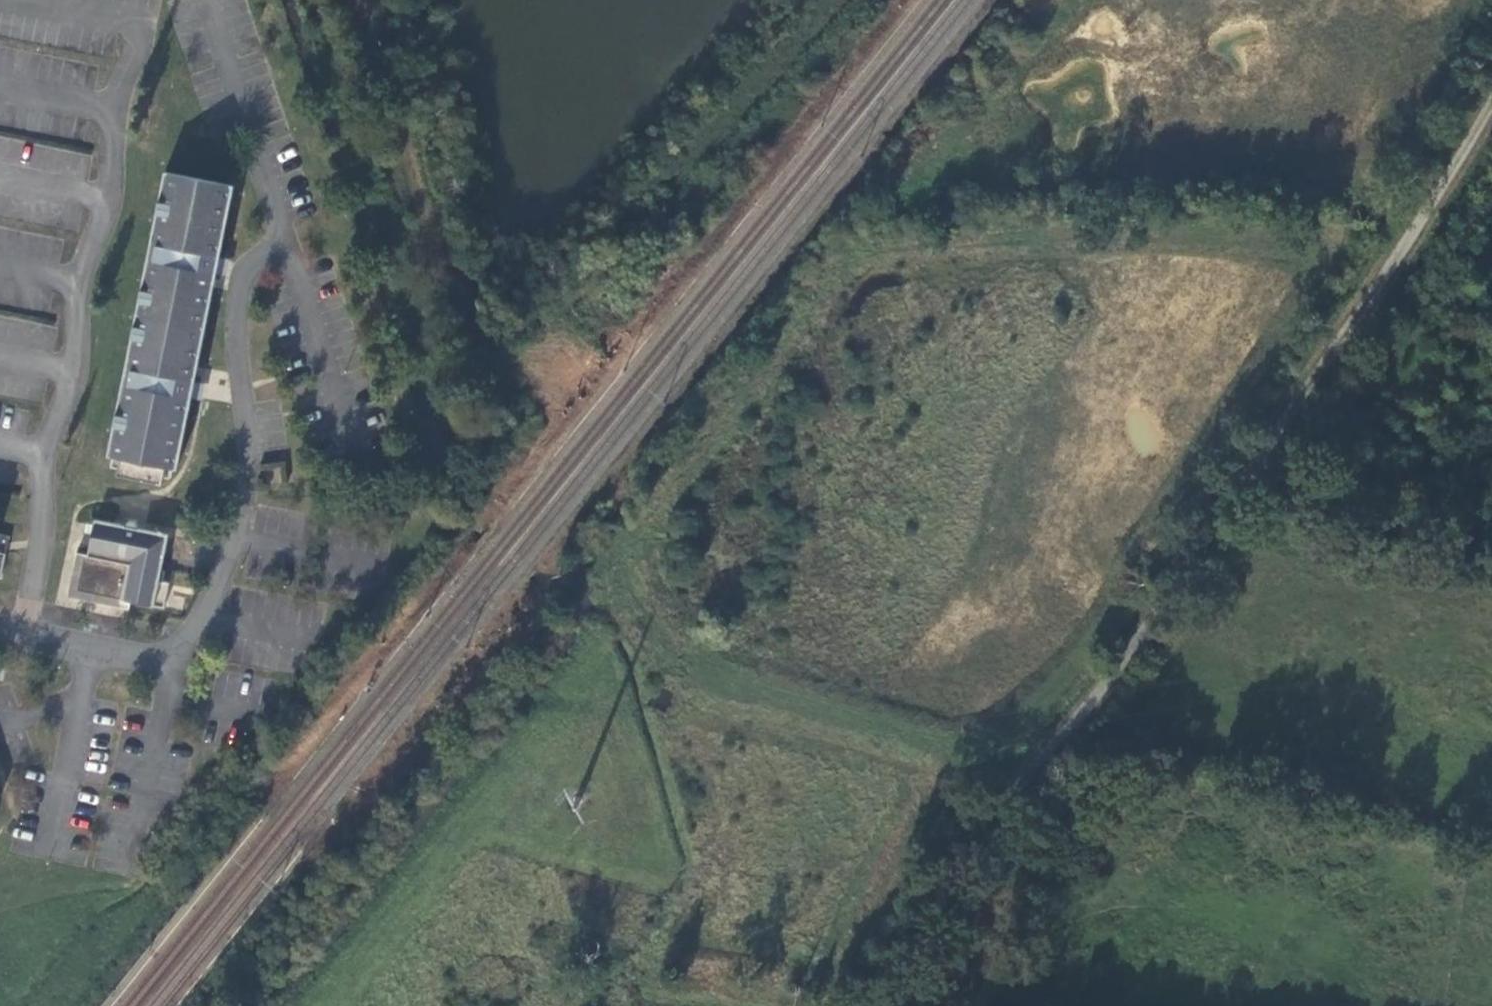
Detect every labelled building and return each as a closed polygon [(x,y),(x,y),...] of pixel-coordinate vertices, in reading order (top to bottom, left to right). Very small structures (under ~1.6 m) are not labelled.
[(233,185),(164,171),(107,454),(119,457),(115,474),(160,483),(164,466),(176,468),(191,393),(196,394),(200,373),(195,372),(214,278),(220,279),(224,258),(219,257),(233,185)] [(111,596),(163,606),(167,588),(164,587),(165,580),(162,579),(164,569),(160,568),(167,533),(136,527),(135,522),(131,519),(126,521),(124,524),(94,518),(85,553),(75,551),(75,552),(80,553),(73,590),(110,598),(111,596)]
